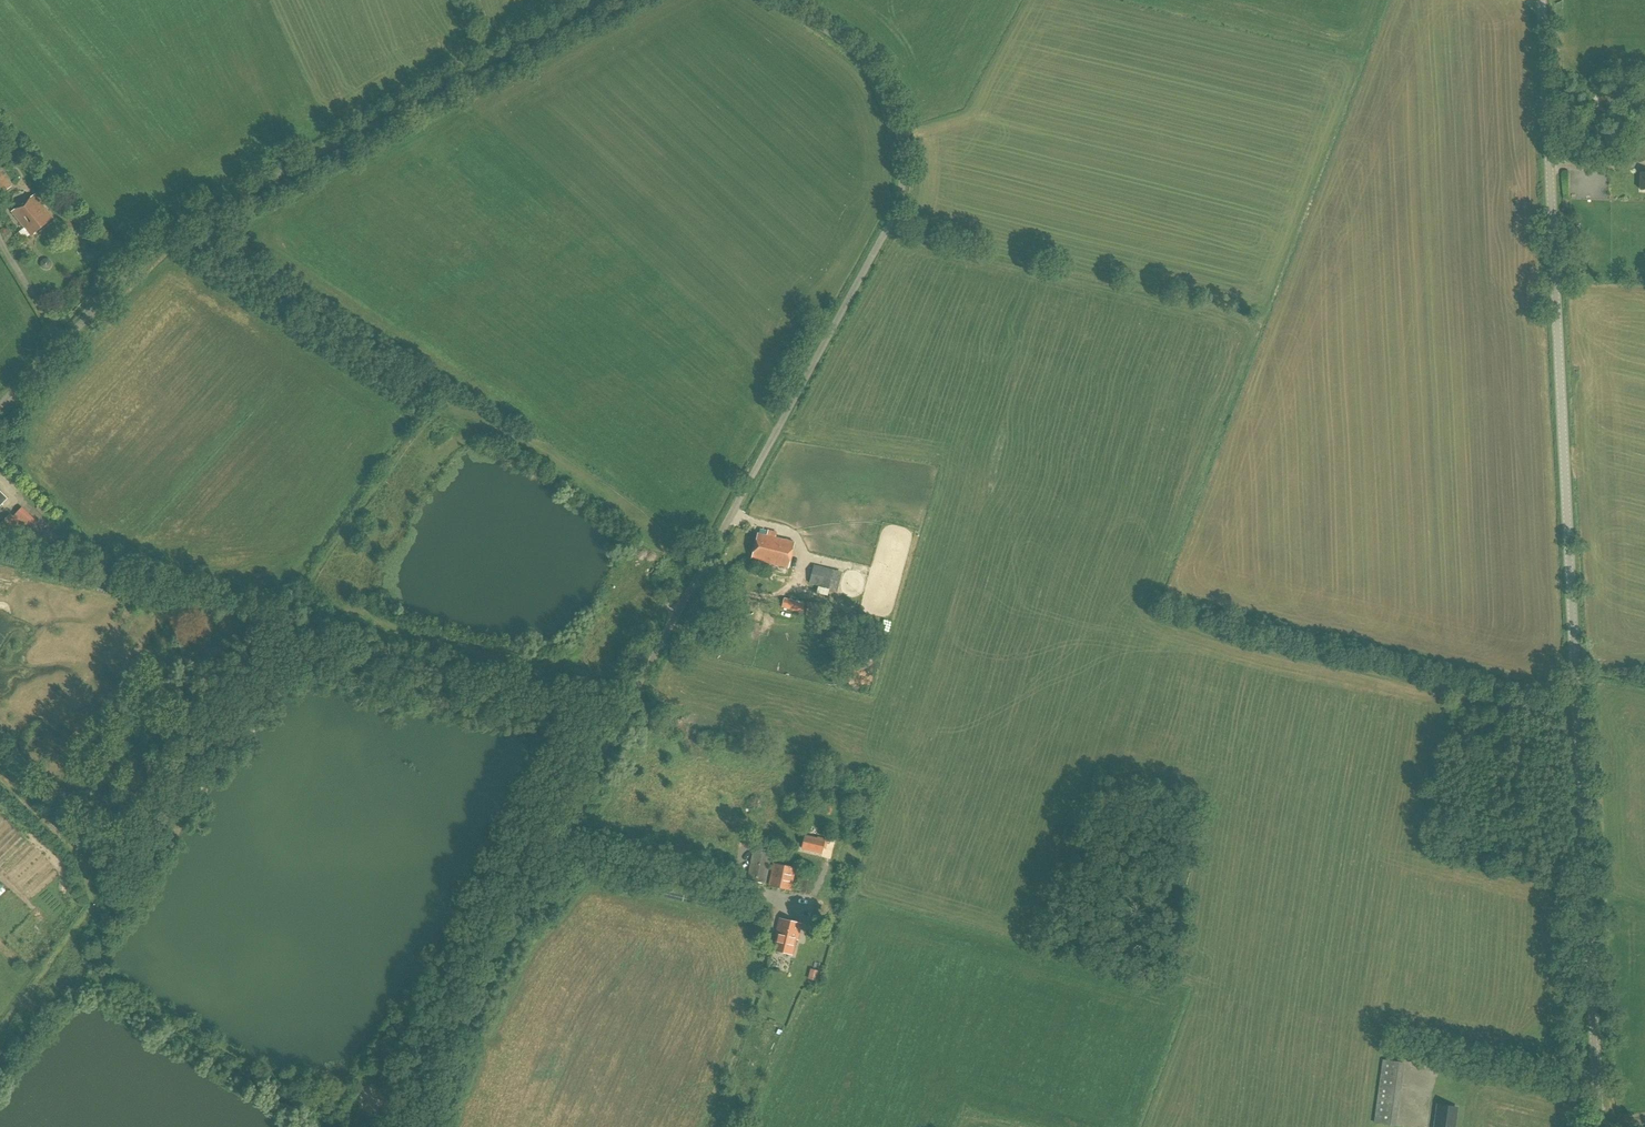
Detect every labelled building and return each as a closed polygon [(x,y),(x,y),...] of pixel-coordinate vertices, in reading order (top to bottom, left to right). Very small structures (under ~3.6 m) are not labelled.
[(12,186),(0,171),(0,195),(12,186)] [(31,236),(53,219),(35,194),(12,212),(31,236)] [(30,532),(10,513),(0,524),(0,532),(13,545),(17,541),(19,543),(30,532)] [(775,538),(777,532),(768,530),(767,536),(758,533),(751,559),(788,568),(794,542),(775,538)] [(829,589),(833,570),(813,565),(809,584),(829,589)] [(712,604),(716,595),(708,591),(704,600),(712,604)] [(784,598),(781,607),(790,610),(802,613),(805,603),(784,598)] [(848,626),(850,615),(832,611),(833,607),(808,601),(805,616),(829,622),(848,626)] [(837,786),(840,776),(826,771),(823,782),(837,786)] [(830,814),(833,806),(819,802),(817,810),(830,814)] [(805,835),(802,848),(821,853),(824,840),(805,835)] [(765,885),(772,852),(753,847),(746,880),(765,885)] [(792,869),(772,865),(767,885),(789,889),(792,869)] [(808,894),(812,874),(800,872),(796,891),(808,894)] [(777,935),(774,950),(792,955),(796,939),(798,940),(801,924),(779,919),(775,934),(777,935)] [(824,972),(813,970),(811,981),(821,983),(824,972)] [(1396,1126),(1404,1063),(1382,1059),(1373,1123),(1396,1126)] [(1435,1126),(1454,1126),(1457,1106),(1438,1104),(1435,1126)]
